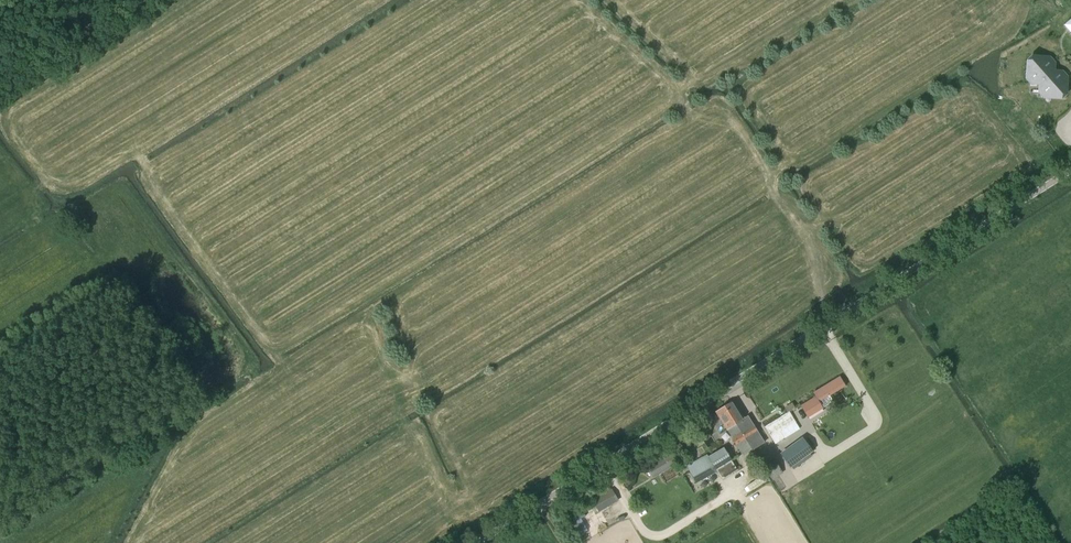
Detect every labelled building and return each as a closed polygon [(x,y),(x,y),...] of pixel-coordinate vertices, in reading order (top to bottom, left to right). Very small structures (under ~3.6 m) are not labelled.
[(1032,76),(1031,81),(1043,82),(1043,93),(1064,95),(1065,75),(1052,74),(1053,61),(1033,60),(1032,76)] [(819,402),(846,386),(840,377),(814,393),(819,402)] [(808,417),(822,408),(815,396),(800,406),(808,417)] [(764,443),(757,431),(748,416),(745,418),(734,400),(733,401),(725,406),(752,448),(753,450),(762,444),(764,443)] [(791,404),(784,409),(786,413),(793,409),(791,404)] [(727,430),(728,430),(733,438),(732,438),(742,454),(752,448),(725,406),(716,412),(727,430)] [(789,411),(765,427),(776,444),(785,438),(780,431),(796,422),(789,411)] [(812,452),(804,440),(783,456),(791,467),(812,452)] [(737,471),(724,448),(708,457),(707,455),(686,466),(693,478),(714,466),(721,480),(737,471)] [(657,474),(677,463),(672,454),(648,467),(650,470),(654,468),(657,474)] [(774,459),(762,466),(770,478),(781,472),(774,459)] [(612,490),(593,501),(599,511),(618,499),(612,490)]
